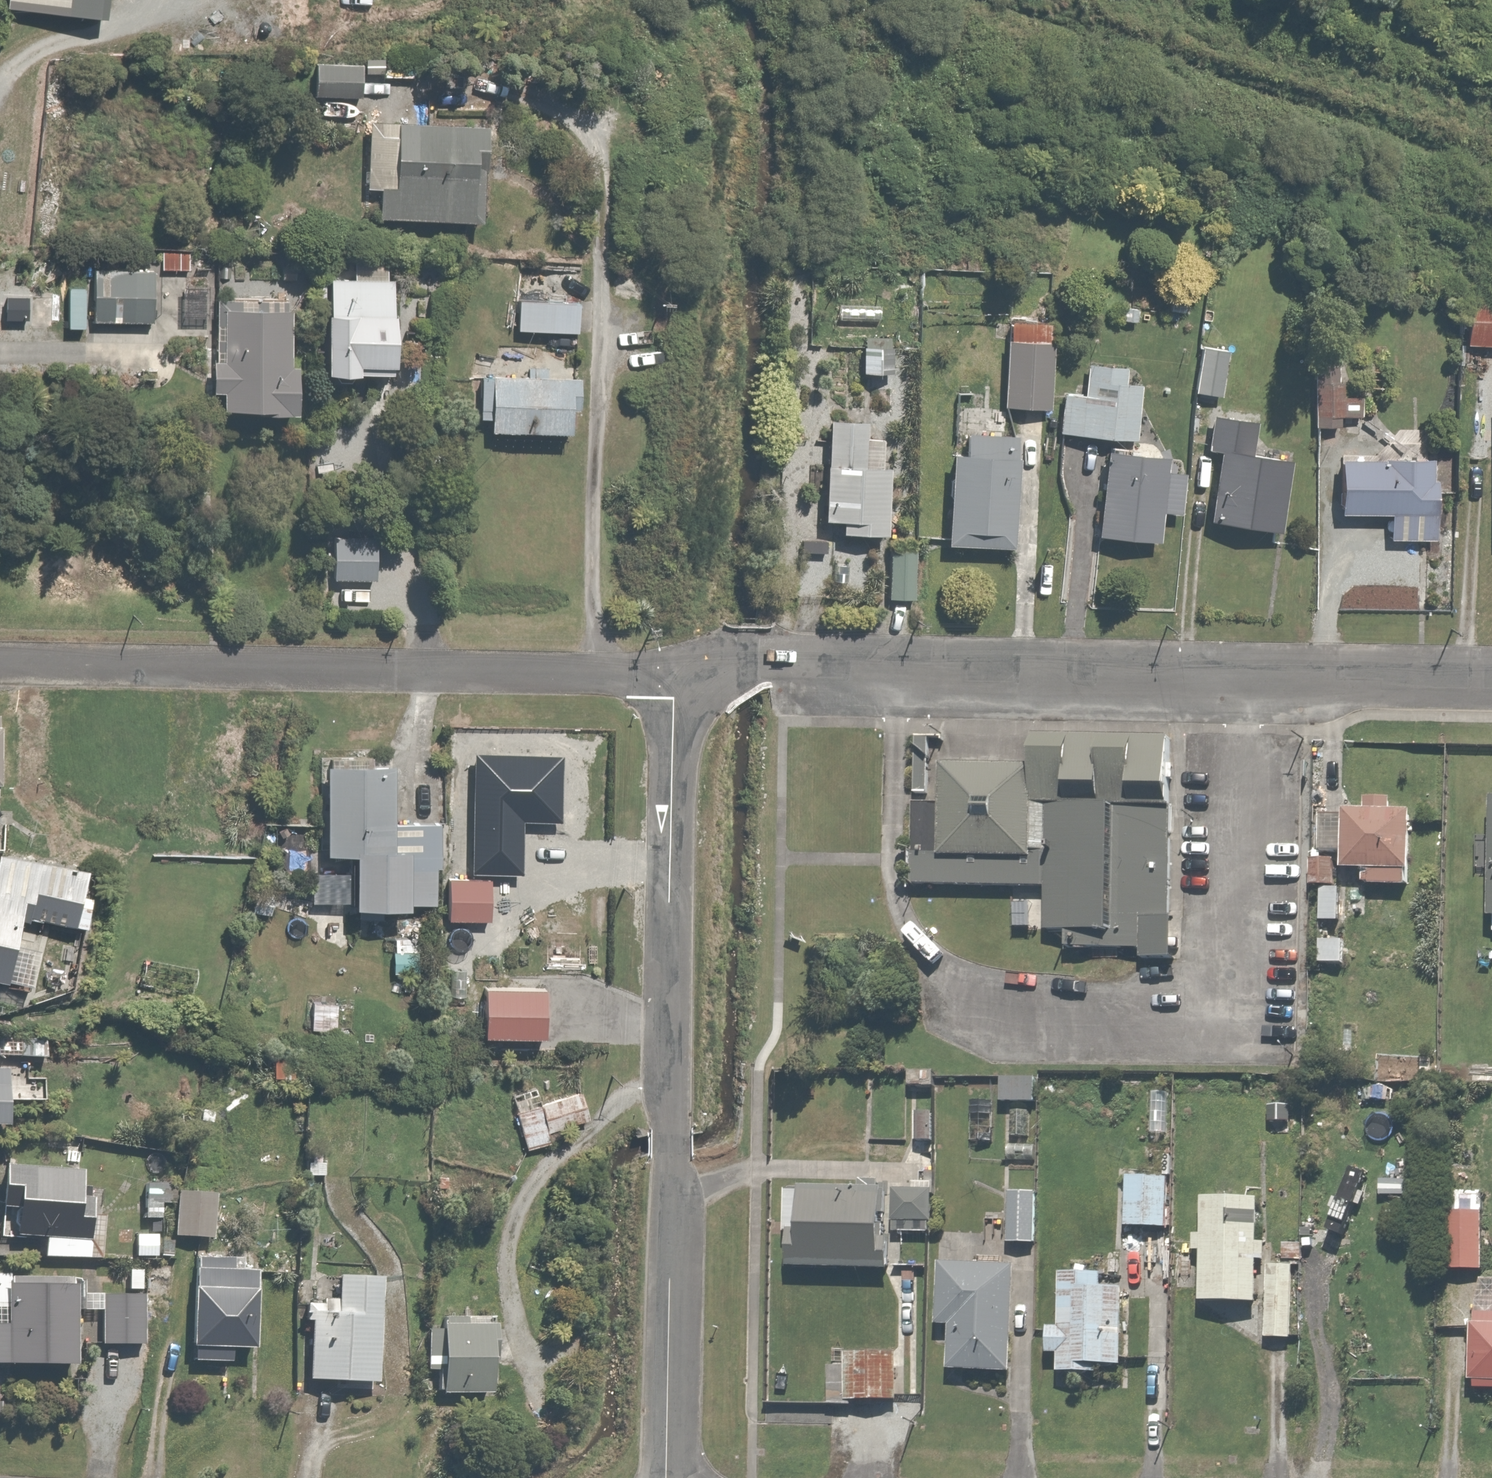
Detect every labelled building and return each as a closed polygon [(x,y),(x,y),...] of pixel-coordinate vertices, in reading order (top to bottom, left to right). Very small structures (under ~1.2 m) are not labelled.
[(15,12),(108,19),(109,0),(16,0),(15,12)] [(332,59),(321,59),(321,97),(352,96),(351,65),(332,65),(332,59)] [(416,121),(372,121),(372,190),(384,190),(384,223),(484,223),(484,154),(496,154),(496,126),(416,126),(416,121)] [(195,251),(165,251),(165,272),(195,272),(195,251)] [(38,293),(34,293),(34,331),(40,331),(40,334),(65,334),(65,255),(39,255),(38,293)] [(160,269),(97,268),(96,324),(160,324),(160,269)] [(399,280),(321,280),(320,312),(334,312),(334,389),(355,389),(355,404),(386,404),(386,396),(394,396),(394,392),(404,392),(404,320),(399,320),(399,280)] [(587,295),(547,295),(547,330),(587,330),(587,295)] [(1471,345),(1491,346),(1491,297),(1473,296),(1471,345)] [(290,302),(237,302),(237,306),(227,306),(227,362),(218,362),(218,397),(228,397),(228,414),(282,414),(282,421),(307,421),(307,367),(301,367),(301,323),(293,323),(293,312),(290,312),(290,302)] [(1040,319),(1010,318),(1009,409),(1056,410),(1058,325),(1040,325),(1040,319)] [(1229,346),(1204,344),(1199,393),(1225,396),(1229,346)] [(1344,360),(1320,360),(1319,430),(1346,430),(1347,383),(1344,383),(1344,360)] [(1089,395),(1065,394),(1063,439),(1143,443),(1147,383),(1134,382),(1134,369),(1090,366),(1089,395)] [(584,372),(482,373),(482,421),(494,421),(494,435),(577,434),(577,414),(585,414),(584,372)] [(1265,422),(1216,414),(1209,454),(1223,457),(1211,520),(1287,533),(1299,463),(1258,456),(1265,422)] [(875,417),(836,415),(831,523),(849,523),(848,536),(862,537),(862,542),(891,543),(895,468),(873,467),(875,417)] [(971,438),(971,455),(959,455),(958,478),(951,478),(951,498),(955,498),(954,547),(1019,548),(1020,500),(1022,438),(971,438)] [(1179,459),(1112,452),(1103,538),(1165,545),(1168,512),(1189,514),(1194,476),(1177,474),(1179,459)] [(1439,458),(1346,458),(1346,515),(1395,515),(1395,542),(1441,542),(1441,469),(1439,469),(1439,458)] [(383,533),(339,532),(338,579),(382,579),(383,533)] [(920,549),(895,548),(893,596),(919,597),(920,549)] [(1165,769),(913,762),(909,914),(1034,917),(1032,964),(1159,968),(1165,769)] [(440,823),(403,823),(403,766),(332,765),(331,858),(361,858),(361,912),(411,913),(411,902),(440,903),(440,883),(440,823)] [(564,779),(468,777),(468,815),(456,815),(456,854),(477,854),(477,826),(493,826),(493,842),(554,843),(554,820),(564,820),(564,779)] [(1373,810),(1348,810),(1347,871),(1374,872),(1374,885),(1414,885),(1414,875),(1420,875),(1421,812),(1398,811),(1399,799),(1373,798),(1373,810)] [(1341,860),(1317,860),(1316,888),(1341,888),(1341,860)] [(13,992),(27,920),(84,931),(94,878),(4,862),(0,885),(0,989),(13,992)] [(488,874),(451,874),(451,922),(493,922),(493,888),(488,888),(488,874)] [(277,887),(258,887),(257,912),(276,913),(277,887)] [(425,940),(404,940),(404,951),(398,951),(398,973),(401,973),(401,982),(419,983),(419,976),(431,976),(431,962),(425,962),(425,940)] [(552,986),(490,985),(488,1038),(551,1039),(552,986)] [(360,1000),(316,999),(316,1029),(360,1030),(360,1000)] [(0,1054),(0,1128),(15,1128),(16,1087),(20,1087),(21,1060),(9,1060),(9,1054),(0,1054)] [(300,1059),(273,1058),(272,1082),(300,1082),(300,1059)] [(1040,1080),(1006,1078),(1004,1103),(1039,1105),(1040,1080)] [(541,1085),(515,1093),(530,1145),(554,1138),(552,1131),(596,1119),(588,1091),(546,1103),(541,1085)] [(7,1165),(6,1210),(5,1240),(49,1241),(48,1259),(101,1260),(101,1256),(109,1256),(109,1216),(106,1216),(106,1186),(94,1186),(94,1183),(83,1183),(83,1165),(7,1165)] [(1173,1174),(1130,1174),(1129,1227),(1172,1228),(1173,1174)] [(868,1187),(808,1187),(808,1193),(791,1193),(791,1233),(795,1233),(795,1270),(899,1270),(899,1235),(934,1235),(934,1228),(939,1228),(939,1182),(916,1182),(916,1178),(868,1178),(868,1187)] [(177,1184),(148,1184),(148,1207),(177,1207),(177,1184)] [(1488,1189),(1464,1190),(1464,1208),(1460,1208),(1460,1215),(1452,1216),(1453,1271),(1490,1270),(1488,1189)] [(1038,1192),(1012,1192),(1012,1241),(1038,1241),(1038,1192)] [(223,1195),(182,1193),(180,1239),(221,1241),(223,1195)] [(1268,1196),(1210,1196),(1210,1235),(1200,1235),(1200,1253),(1206,1253),(1207,1307),(1265,1307),(1265,1266),(1272,1266),(1272,1242),(1268,1242),(1268,1196)] [(240,1256),(199,1255),(197,1349),(261,1351),(262,1273),(240,1273),(240,1256)] [(1019,1264),(942,1261),(940,1328),(956,1328),(954,1372),(1016,1374),(1019,1264)] [(1302,1266),(1273,1265),(1271,1339),(1284,1340),(1283,1351),(1299,1352),(1302,1266)] [(1111,1271),(1067,1272),(1066,1327),(1052,1327),(1051,1356),(1065,1356),(1064,1375),(1104,1376),(1104,1368),(1128,1369),(1130,1291),(1110,1291),(1111,1271)] [(388,1274),(343,1273),(342,1299),(328,1298),(328,1302),(310,1301),(309,1321),(316,1321),(314,1382),(386,1384),(388,1274)] [(1482,1311),(1482,1281),(1446,1280),(1446,1316),(1479,1316),(1479,1385),(1491,1385),(1491,1312),(1482,1311)] [(12,1286),(12,1304),(0,1304),(0,1367),(83,1367),(83,1286),(12,1286)] [(149,1293),(109,1294),(110,1344),(150,1344),(149,1293)] [(499,1317),(448,1315),(448,1329),(431,1329),(430,1371),(446,1371),(446,1395),(496,1396),(499,1317)] [(904,1353),(851,1353),(851,1364),(833,1364),(833,1409),(856,1409),(856,1402),(904,1402),(904,1353)]
